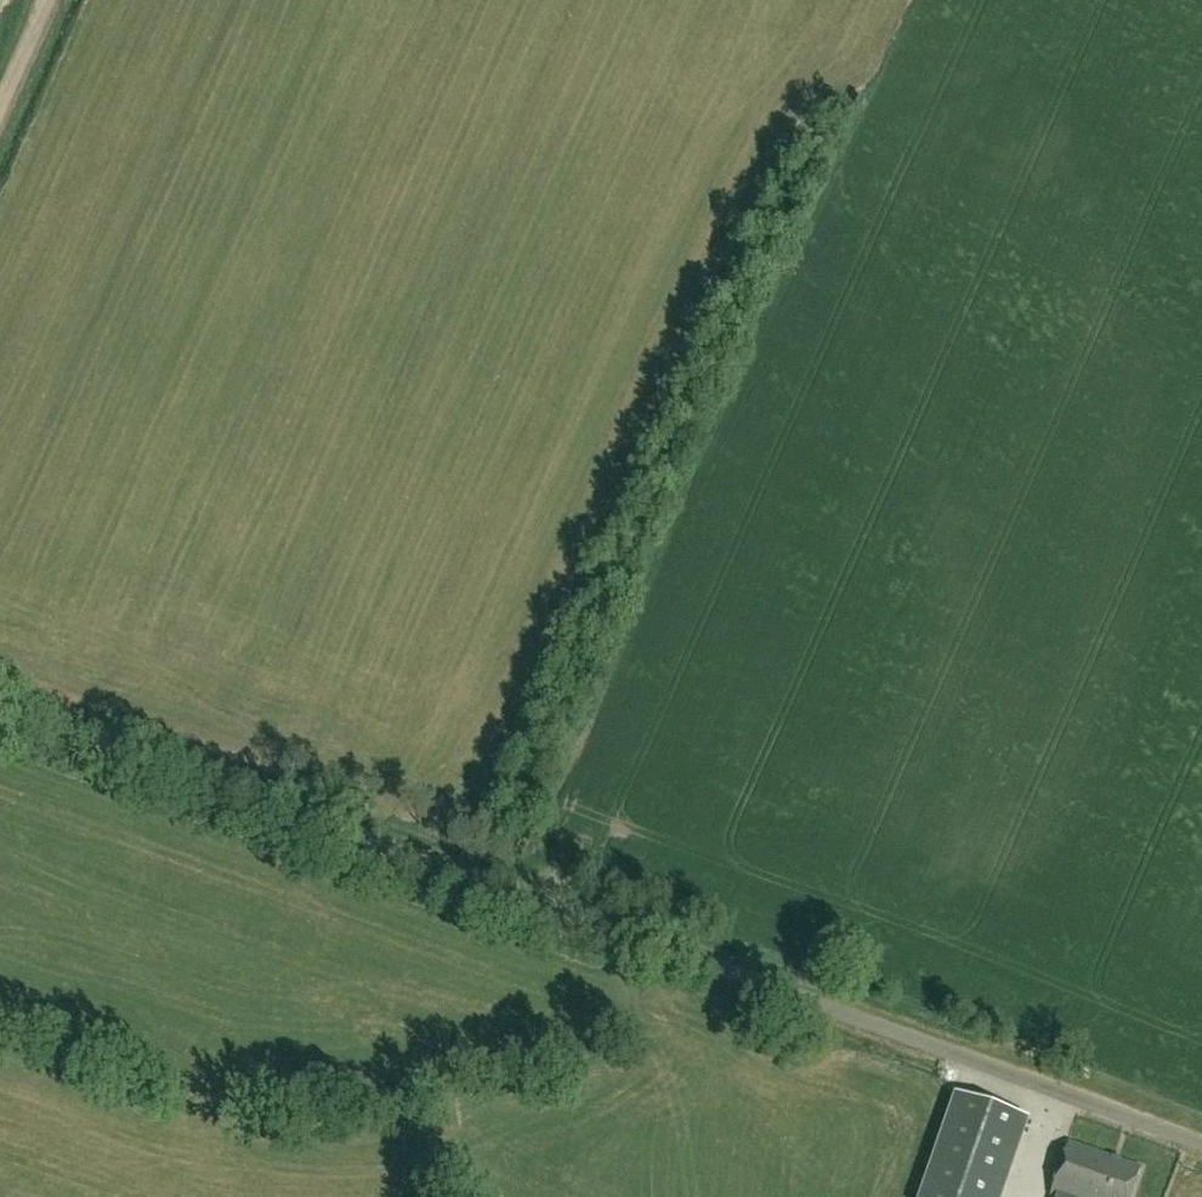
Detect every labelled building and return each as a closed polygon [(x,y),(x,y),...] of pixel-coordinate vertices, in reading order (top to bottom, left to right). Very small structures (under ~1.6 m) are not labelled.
[(1027,1120),(957,1095),(921,1196),(1000,1196),(1027,1120)] [(1140,1168),(1069,1143),(1051,1196),(1052,1196),(1130,1196),(1140,1168)]
